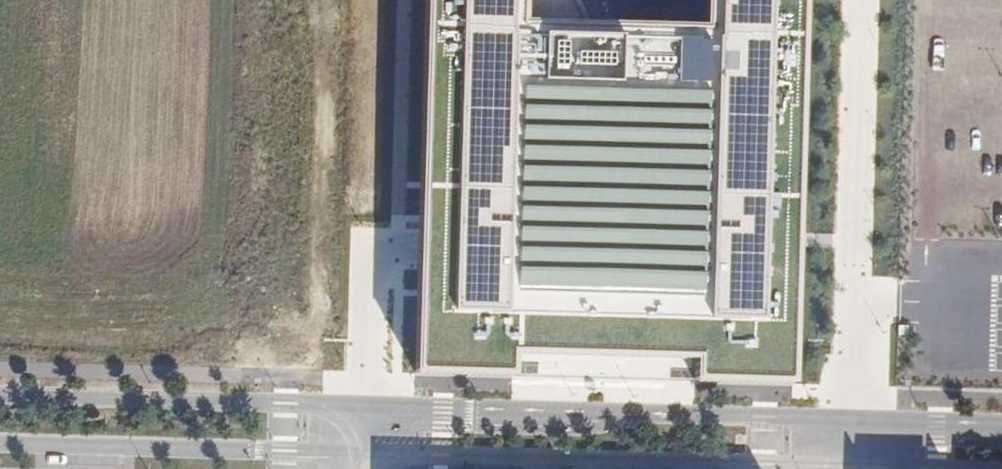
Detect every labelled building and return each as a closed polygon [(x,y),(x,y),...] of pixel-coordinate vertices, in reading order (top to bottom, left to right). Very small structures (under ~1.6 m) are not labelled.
[(417,374),(789,383),(799,0),(426,0),(420,246),(417,374)]
